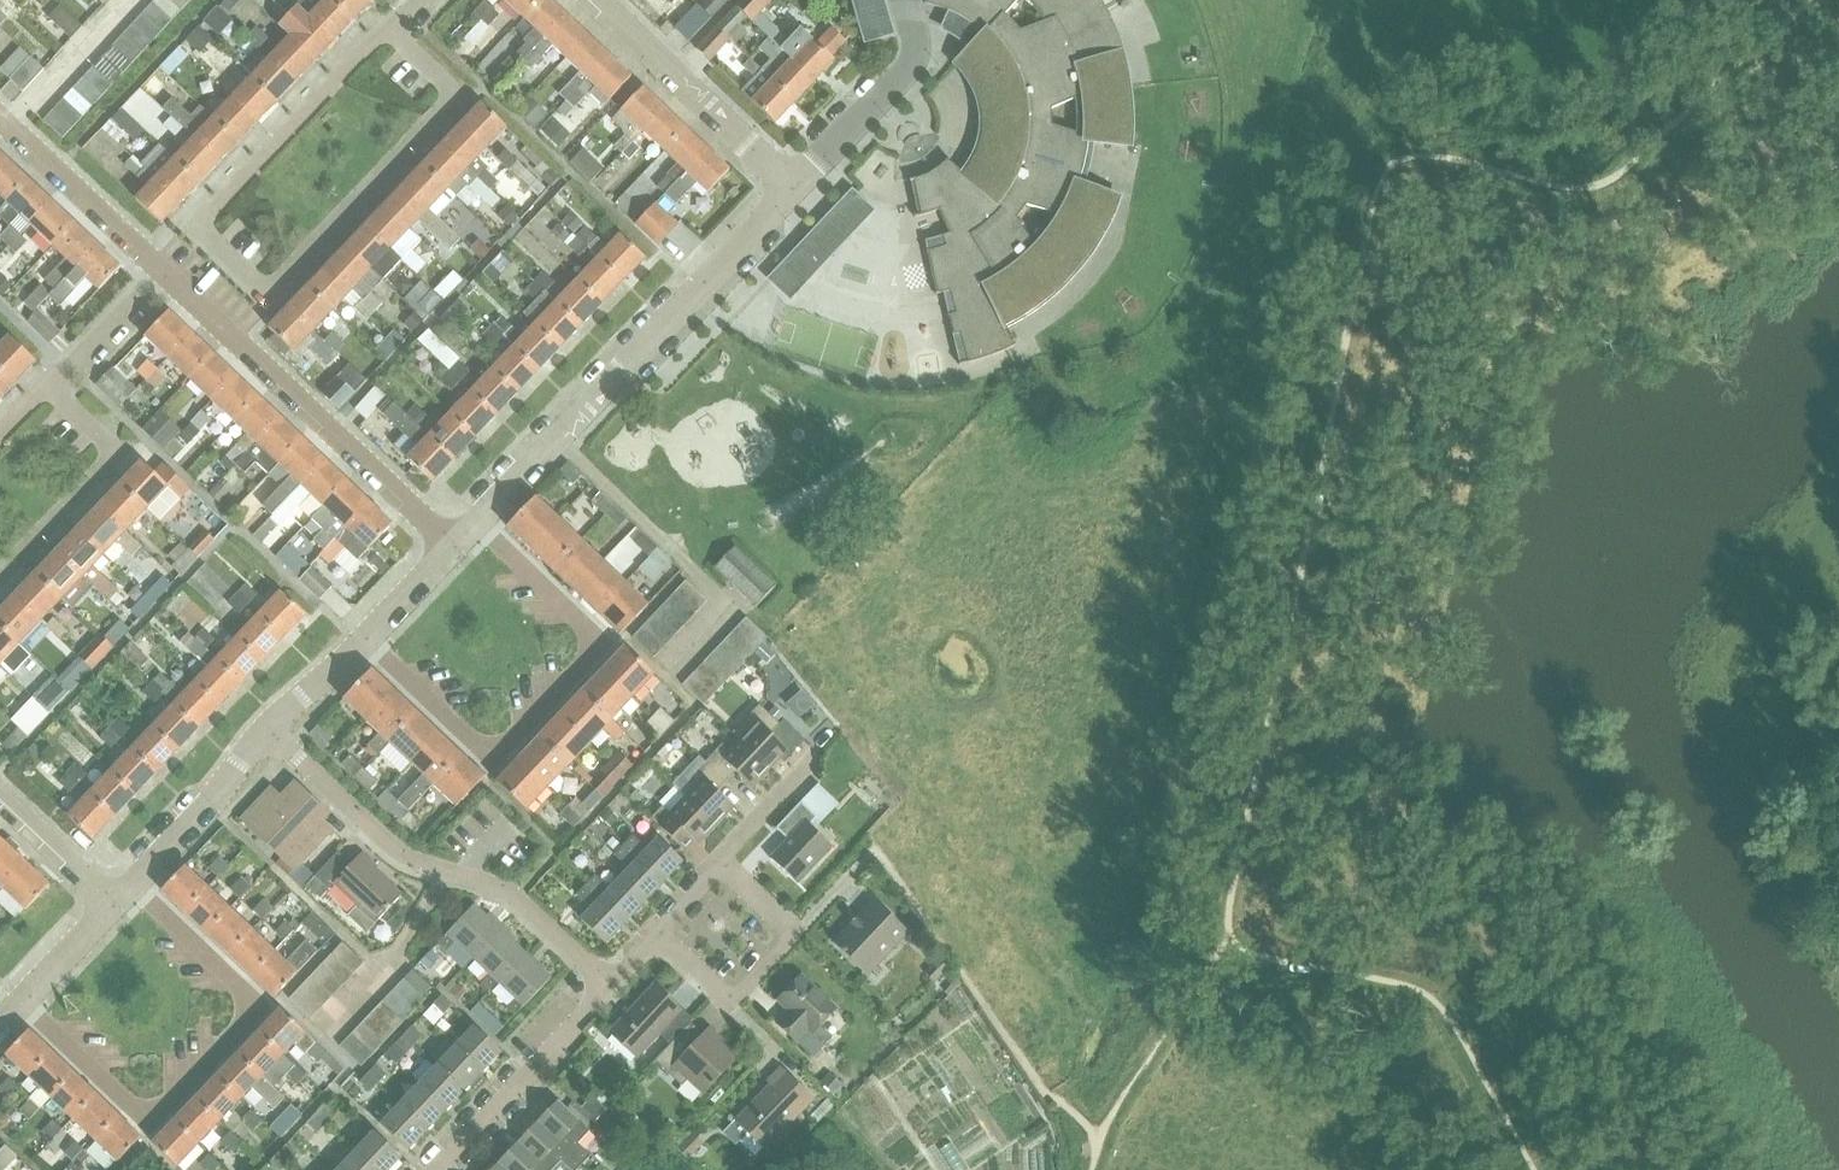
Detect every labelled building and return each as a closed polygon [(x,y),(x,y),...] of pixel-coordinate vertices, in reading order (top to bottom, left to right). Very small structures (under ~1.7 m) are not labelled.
[(150,2),(170,20),(180,9),(170,0),(152,0),(150,2)] [(180,9),(188,0),(170,0),(180,9)] [(220,6),(228,14),(239,2),(237,0),(226,0),(220,6)] [(314,19),(309,14),(307,16),(295,4),(290,0),(271,0),(288,16),(280,25),(290,35),(316,59),(335,39),(314,19)] [(295,4),(307,16),(309,14),(314,19),(335,39),(354,18),(335,0),(299,0),(295,4)] [(354,18),(372,0),(335,0),(354,18)] [(522,19),(540,0),(503,0),(522,19)] [(522,19),(535,31),(526,41),(515,53),(522,60),(565,16),(548,0),(540,0),(522,19)] [(698,4),(710,16),(726,1),(725,0),(702,0),(698,4)] [(777,29),(758,11),(769,0),(739,0),(734,5),(735,6),(743,14),(768,37),(791,59),(813,80),(833,59),(830,56),(845,41),(830,26),(815,42),(799,27),(786,40),(776,30),(777,29)] [(855,8),(874,3),(880,23),(860,28),(864,40),(892,32),(883,0),(853,0),(855,8)] [(1101,20),(1109,16),(1100,0),(1099,0),(1092,4),(1089,0),(926,0),(925,3),(937,6),(947,10),(958,15),(968,21),(983,32),(958,59),(963,64),(968,70),(972,76),(976,83),(979,90),(982,97),(984,105),(985,112),(985,120),(985,127),(984,135),(983,142),(981,149),(978,156),(974,163),(970,170),(966,176),(947,158),(944,161),(940,165),(936,168),(932,171),(928,173),(923,175),(919,177),(914,178),(909,179),(920,215),(927,213),(933,211),(939,209),(947,233),(938,236),(941,246),(924,251),(937,293),(949,290),(955,313),(948,315),(953,335),(959,333),(967,363),(983,358),(999,352),(1015,345),(1003,321),(1020,312),(1035,301),(1050,289),(1064,276),(1077,262),(1088,246),(1098,230),(1106,213),(1113,195),(1077,182),(1081,169),(1084,155),(1086,141),(1124,144),(1126,126),(1125,108),(1123,90),(1120,72),(1115,54),(1109,37),(1101,20)] [(480,20),(490,8),(483,1),(472,12),(480,20)] [(170,20),(150,2),(140,13),(160,31),(170,20)] [(874,3),(855,8),(860,28),(880,23),(874,3)] [(687,41),(709,18),(696,4),(673,28),(687,41)] [(59,5),(48,17),(71,38),(81,26),(59,5)] [(735,6),(715,26),(726,36),(736,25),(734,23),(743,14),(735,6)] [(470,45),(498,15),(490,8),(480,20),(463,38),(470,45)] [(216,9),(203,23),(218,37),(232,23),(216,9)] [(160,31),(140,13),(131,23),(150,41),(160,31)] [(565,16),(522,60),(530,67),(540,56),(541,57),(551,46),(565,59),(586,36),(565,16)] [(131,23),(121,34),(140,52),(150,41),(131,23)] [(726,36),(715,26),(694,47),(708,60),(728,39),(726,36)] [(197,27),(184,41),(198,54),(211,41),(197,27)] [(256,27),(248,35),(259,46),(267,38),(256,27)] [(121,34),(111,45),(130,63),(140,52),(121,34)] [(316,59),(290,35),(270,55),(296,80),(316,59)] [(586,36),(565,59),(579,72),(558,94),(565,101),(586,78),(607,56),(586,36)] [(791,59),(768,37),(757,48),(769,59),(760,69),(794,101),(795,100),(798,101),(805,93),(805,90),(813,81),(813,80),(791,59)] [(111,45),(101,55),(121,73),(130,63),(111,45)] [(101,55),(91,66),(111,84),(121,73),(101,55)] [(296,80),(270,55),(251,75),(277,100),(296,80)] [(586,78),(565,101),(573,108),(587,93),(601,107),(630,77),(607,56),(586,78)] [(22,91),(43,68),(31,57),(10,80),(22,91)] [(517,66),(508,57),(492,74),(500,83),(517,66)] [(794,101),(760,69),(749,58),(741,66),(752,76),(739,90),(773,122),(793,101),(794,102),(794,101)] [(111,84),(91,66),(81,77),(101,95),(111,84)] [(155,75),(143,88),(154,99),(167,86),(155,75)] [(251,75),(232,96),(258,120),(277,100),(251,75)] [(101,95),(81,77),(71,87),(91,105),(101,95)] [(91,105),(71,87),(61,98),(81,116),(91,105)] [(641,131),(663,108),(641,87),(611,119),(622,129),(624,135),(613,146),(620,153),(631,141),(641,131)] [(258,120),(232,96),(213,115),(239,140),(258,120)] [(213,115),(212,116),(200,105),(190,115),(171,97),(162,107),(171,115),(183,126),(193,136),(219,160),(239,140),(213,115)] [(61,98),(51,109),(71,127),(81,116),(61,98)] [(530,98),(518,112),(536,129),(548,115),(530,98)] [(480,102),(460,123),(487,148),(507,127),(480,102)] [(684,128),(663,108),(641,131),(662,151),(684,128)] [(71,127),(51,109),(42,119),(61,137),(71,127)] [(124,130),(133,121),(121,109),(112,119),(124,130)] [(183,126),(171,115),(163,124),(175,135),(183,126)] [(487,169),(476,159),(487,148),(460,123),(441,144),(489,190),(497,182),(486,171),(487,169)] [(554,124),(545,133),(558,145),(567,135),(554,124)] [(667,175),(674,182),(684,172),(683,171),(705,148),(684,128),(662,151),(675,163),(665,174),(667,175)] [(193,136),(174,156),(200,180),(219,160),(193,136)] [(631,141),(620,153),(628,160),(639,148),(631,141)] [(160,143),(141,164),(181,201),(200,180),(174,156),(160,143)] [(421,164),(447,189),(449,188),(455,194),(463,186),(468,186),(491,208),(499,200),(489,190),(441,144),(421,164)] [(524,146),(519,152),(535,168),(541,162),(524,146)] [(674,182),(663,194),(675,204),(696,183),(706,193),(728,170),(705,148),(683,171),(684,172),(674,182)] [(590,180),(603,167),(583,149),(571,161),(590,180)] [(516,161),(505,150),(497,158),(508,170),(516,161)] [(181,201),(141,164),(132,155),(124,163),(147,185),(135,198),(160,222),(181,201)] [(4,157),(0,162),(0,197),(5,201),(27,178),(4,157)] [(421,164),(403,184),(429,208),(429,209),(435,215),(455,194),(449,188),(447,189),(421,164)] [(548,168),(540,177),(549,186),(557,177),(548,168)] [(663,194),(674,182),(667,175),(656,186),(663,194)] [(0,207),(0,216),(10,226),(0,236),(0,237),(8,245),(19,234),(28,224),(50,201),(27,178),(5,201),(0,207)] [(429,208),(403,184),(383,204),(410,229),(418,220),(448,248),(459,237),(435,215),(429,209),(429,208)] [(869,209),(853,193),(840,207),(856,223),(869,209)] [(50,201),(28,224),(51,245),(73,222),(50,201)] [(644,212),(666,233),(676,223),(654,202),(644,212)] [(383,204),(364,224),(390,249),(391,248),(403,259),(415,272),(425,262),(411,250),(421,239),(410,229),(383,204)] [(840,207),(784,266),(800,282),(856,223),(840,207)] [(506,211),(497,220),(507,229),(516,220),(506,211)] [(666,233),(644,212),(634,223),(656,244),(666,233)] [(571,213),(562,223),(574,234),(583,225),(571,213)] [(73,222),(51,245),(64,258),(44,278),(54,287),(96,244),(73,222)] [(364,224),(345,244),(371,269),(382,281),(403,259),(391,248),(390,249),(364,224)] [(584,225),(575,234),(586,245),(595,235),(584,225)] [(558,226),(550,234),(562,245),(569,237),(558,226)] [(586,245),(586,246),(597,256),(622,280),(643,257),(638,252),(618,233),(606,246),(595,235),(586,245)] [(19,234),(8,245),(15,253),(27,242),(19,234)] [(586,245),(575,234),(566,244),(577,255),(586,245)] [(479,241),(471,248),(482,259),(489,251),(479,241)] [(50,292),(47,294),(59,305),(85,277),(97,289),(119,266),(96,244),(54,287),(50,292)] [(345,244),(325,265),(351,290),(362,300),(373,312),(382,304),(370,292),(382,281),(371,269),(345,244)] [(494,284),(513,264),(502,253),(483,272),(494,284)] [(622,280),(597,256),(576,278),(601,302),(622,280)] [(325,265),(306,285),(332,310),(351,290),(325,265)] [(787,296),(800,282),(784,266),(770,280),(787,296)] [(541,270),(532,279),(544,290),(553,281),(541,270)] [(452,271),(433,291),(443,300),(462,280),(452,271)] [(0,275),(0,287),(5,292),(13,284),(2,273),(0,275)] [(576,278),(554,301),(579,325),(601,302),(576,278)] [(544,290),(532,279),(523,289),(535,300),(544,290)] [(40,283),(23,300),(33,309),(47,294),(50,292),(40,283)] [(332,310),(306,285),(286,306),(312,331),(332,310)] [(522,313),(533,323),(558,347),(579,325),(554,301),(544,290),(535,300),(522,313)] [(433,291),(420,305),(429,314),(443,300),(433,291)] [(362,300),(354,308),(365,320),(373,312),(362,300)] [(457,300),(440,318),(451,328),(468,310),(457,300)] [(286,306),(266,327),(299,359),(307,350),(325,368),(337,356),(334,354),(322,342),(311,332),(312,331),(286,306)] [(166,356),(190,331),(167,310),(143,335),(166,356)] [(27,321),(48,342),(59,332),(37,311),(27,321)] [(413,314),(401,327),(410,335),(414,330),(422,322),(413,314)] [(490,324),(501,335),(510,325),(499,315),(490,324)] [(501,335),(512,345),(537,369),(558,347),(533,323),(521,336),(510,325),(501,335)] [(501,335),(490,324),(481,334),(492,344),(501,335)] [(392,329),(383,339),(394,349),(403,340),(392,329)] [(428,329),(417,340),(439,360),(448,369),(457,359),(458,358),(428,329)] [(212,353),(190,331),(166,356),(188,378),(212,353)] [(331,333),(322,342),(334,354),(343,344),(331,333)] [(0,341),(0,371),(12,383),(34,360),(7,334),(0,341)] [(537,369),(512,345),(491,367),(516,391),(537,369)] [(234,374),(212,353),(188,378),(211,399),(234,374)] [(146,379),(157,367),(147,358),(137,370),(146,379)] [(457,359),(448,369),(459,380),(468,370),(457,359)] [(439,360),(435,365),(435,374),(439,378),(448,369),(439,360)] [(112,367),(95,384),(117,406),(134,388),(112,367)] [(166,376),(157,367),(146,379),(155,388),(166,376)] [(491,367),(470,390),(495,414),(516,391),(491,367)] [(459,380),(448,369),(439,378),(450,389),(459,380)] [(0,371),(0,396),(12,383),(0,371)] [(234,374),(211,399),(233,420),(257,395),(234,374)] [(337,377),(321,394),(337,409),(339,411),(346,402),(354,394),(337,377)] [(354,408),(365,418),(385,396),(374,386),(354,408)] [(470,390),(449,412),(474,436),(495,414),(470,390)] [(235,463),(245,452),(279,416),(257,395),(233,420),(246,432),(225,454),(235,463)] [(417,446),(406,458),(431,481),(453,458),(428,435),(417,425),(406,414),(392,402),(382,413),(417,446)] [(406,414),(417,425),(426,415),(415,404),(406,414)] [(160,409),(142,429),(163,448),(181,428),(160,409)] [(201,409),(190,421),(200,430),(210,418),(201,409)] [(474,436),(449,412),(428,435),(453,458),(474,436)] [(279,416),(245,452),(235,463),(244,472),(255,460),(269,472),(278,462),(301,437),(279,416)] [(190,421),(179,433),(188,442),(200,430),(190,421)] [(323,458),(301,437),(278,462),(291,474),(261,505),(271,514),(323,458)] [(225,454),(219,461),(228,470),(235,463),(225,454)] [(346,480),(323,458),(271,514),(267,517),(277,527),(310,493),(322,505),(346,480)] [(119,482),(146,508),(158,519),(189,487),(162,461),(153,471),(140,459),(119,482)] [(571,483),(580,473),(567,460),(558,469),(571,483)] [(322,505),(310,518),(322,529),(312,540),(322,550),(324,548),(368,501),(346,480),(322,505)] [(220,481),(210,491),(220,501),(230,490),(220,481)] [(146,508),(119,482),(97,505),(125,530),(146,508)] [(603,513),(611,505),(597,491),(589,500),(603,513)] [(535,496),(506,526),(528,547),(556,518),(535,496)] [(233,499),(226,506),(231,511),(239,504),(233,499)] [(322,550),(319,553),(328,562),(343,546),(357,559),(368,548),(391,522),(368,501),(324,548),(322,550)] [(125,530),(97,505),(76,527),(103,553),(116,539),(123,545),(121,547),(131,557),(141,546),(125,530)] [(624,518),(611,505),(603,513),(616,526),(624,518)] [(556,518),(528,547),(550,569),(579,539),(556,518)] [(103,553),(76,527),(55,549),(82,575),(92,585),(106,598),(116,588),(92,565),(103,553)] [(188,548),(196,556),(213,539),(204,531),(188,548)] [(647,557),(656,548),(642,534),(633,543),(647,557)] [(579,539),(550,569),(572,590),(600,560),(579,539)] [(174,563),(187,549),(180,543),(167,556),(174,563)] [(285,543),(274,555),(297,576),(308,565),(285,543)] [(734,546),(714,567),(756,607),(776,586),(734,546)] [(179,575),(196,556),(188,548),(187,549),(174,563),(170,566),(179,575)] [(669,561),(656,548),(647,557),(638,566),(651,580),(669,561)] [(55,549),(34,572),(61,598),(71,607),(92,585),(82,575),(55,549)] [(600,560),(572,590),(594,611),(622,582),(600,560)] [(331,587),(311,567),(300,579),(320,598),(331,587)] [(34,572),(12,594),(39,620),(61,598),(34,572)] [(154,602),(171,584),(162,576),(145,593),(154,602)] [(684,580),(672,592),(693,613),(705,600),(684,580)] [(622,582),(594,611),(618,634),(646,606),(622,582)] [(245,583),(236,593),(247,603),(256,594),(245,583)] [(258,613),(283,637),(305,614),(280,590),(258,613)] [(672,592),(662,603),(683,623),(693,613),(672,592)] [(128,611),(125,615),(134,624),(138,620),(154,602),(145,593),(128,611)] [(247,603),(236,593),(227,602),(238,613),(247,603)] [(12,594),(0,607),(0,626),(18,643),(39,620),(12,594)] [(683,623),(662,603),(651,614),(673,634),(683,623)] [(283,637),(258,613),(236,636),(261,660),(283,637)] [(673,634),(651,614),(641,625),(662,645),(673,634)] [(735,628),(756,648),(762,642),(767,637),(746,617),(735,628)] [(46,626),(60,639),(67,631),(53,618),(46,626)] [(129,629),(119,620),(103,638),(113,647),(129,629)] [(662,645),(641,625),(630,636),(651,656),(662,645)] [(1,661),(13,673),(31,655),(18,643),(0,626),(0,662),(1,661)] [(203,627),(194,637),(205,647),(214,638),(203,627)] [(756,648),(735,628),(724,639),(746,659),(753,651),(756,648)] [(189,631),(179,641),(185,646),(196,657),(205,647),(194,637),(189,631)] [(98,635),(78,656),(91,668),(111,647),(98,635)] [(236,636),(215,657),(241,682),(261,660),(236,636)] [(724,639),(714,650),(735,670),(746,659),(724,639)] [(121,651),(138,669),(148,659),(130,642),(121,651)] [(756,648),(753,651),(765,662),(774,653),(762,642),(756,648)] [(624,645),(602,669),(631,695),(653,672),(624,645)] [(205,647),(196,657),(207,667),(194,680),(219,704),(241,682),(215,657),(205,647)] [(714,650),(703,661),(724,681),(735,670),(714,650)] [(74,661),(57,679),(60,683),(70,691),(87,673),(74,661)] [(703,661),(692,673),(714,693),(724,681),(703,661)] [(365,720),(393,691),(370,668),(342,698),(365,720)] [(602,669),(581,691),(609,718),(631,695),(602,669)] [(151,681),(163,692),(171,683),(160,673),(151,681)] [(714,693),(692,673),(682,684),(703,704),(714,693)] [(171,683),(163,692),(173,702),(198,726),(219,704),(194,680),(181,693),(171,683)] [(151,681),(142,691),(153,702),(163,692),(151,681)] [(70,691),(60,683),(44,700),(53,709),(70,691)] [(393,691),(365,720),(377,732),(365,744),(374,753),(386,741),(415,711),(393,691)] [(581,691),(560,713),(589,740),(600,727),(613,739),(622,730),(609,718),(581,691)] [(18,727),(28,736),(49,713),(32,698),(11,721),(18,727)] [(173,702),(151,724),(177,748),(198,726),(173,702)] [(758,704),(731,732),(739,739),(769,768),(787,750),(769,734),(779,723),(776,720),(767,712),(758,704)] [(773,705),(767,712),(776,720),(782,714),(773,705)] [(659,707),(651,715),(666,728),(673,721),(659,707)] [(437,733),(415,711),(386,741),(409,763),(437,733)] [(560,713),(538,736),(567,763),(589,740),(560,713)] [(666,728),(651,715),(642,724),(657,738),(666,728)] [(117,717),(108,727),(119,738),(128,728),(117,717)] [(151,724),(130,747),(156,771),(177,748),(151,724)] [(323,746),(331,737),(317,724),(309,732),(323,746)] [(11,754),(28,736),(18,727),(1,745),(11,754)] [(119,738),(108,727),(99,736),(110,747),(119,738)] [(437,733),(409,763),(420,774),(397,800),(394,797),(385,806),(398,818),(407,809),(431,784),(459,755),(437,733)] [(538,736),(517,758),(546,786),(567,763),(538,736)] [(721,743),(704,761),(725,781),(735,771),(752,787),(769,768),(739,739),(728,750),(721,743)] [(35,743),(25,753),(37,765),(48,755),(35,743)] [(130,747),(109,769),(134,793),(156,771),(130,747)] [(609,777),(595,791),(602,797),(631,766),(616,752),(600,768),(609,777)] [(354,775),(362,767),(349,754),(341,762),(354,775)] [(460,754),(431,784),(454,806),(483,776),(460,754)] [(517,758),(495,781),(525,808),(546,786),(517,758)] [(66,771),(77,782),(86,772),(75,761),(66,771)] [(695,785),(685,796),(715,825),(733,807),(716,791),(725,781),(704,761),(687,778),(695,785)] [(362,767),(354,775),(368,789),(376,781),(362,767)] [(134,793),(109,769),(87,791),(113,815),(134,793)] [(77,782),(66,771),(57,780),(68,791),(77,782)] [(270,789),(241,819),(276,852),(281,857),(275,864),(287,876),(288,875),(331,829),(320,819),(325,812),(297,786),(283,801),(270,789)] [(113,815),(87,791),(66,814),(91,838),(113,815)] [(635,791),(629,798),(636,805),(642,798),(635,791)] [(715,825),(685,796),(667,815),(660,808),(651,817),(672,837),(685,851),(695,841),(698,844),(715,825)] [(574,797),(567,805),(581,819),(589,811),(574,797)] [(800,801),(775,828),(787,839),(769,858),(796,883),(831,846),(808,824),(816,816),(800,801)] [(581,819),(567,805),(558,815),(573,828),(581,819)] [(608,807),(600,816),(609,825),(618,816),(608,807)] [(407,809),(398,818),(412,831),(420,823),(407,809)] [(632,835),(622,845),(662,882),(681,861),(657,838),(647,849),(632,835)] [(612,836),(606,842),(615,850),(621,844),(612,836)] [(24,861),(2,840),(0,842),(0,887),(24,861)] [(662,882),(622,845),(613,854),(628,868),(618,878),(643,902),(662,882)] [(401,895),(359,855),(350,863),(337,851),(306,885),(320,898),(333,884),(356,906),(347,915),(366,933),(375,923),(374,923),(401,895)] [(227,861),(218,852),(206,865),(215,874),(227,861)] [(0,887),(23,909),(47,883),(24,861),(0,887)] [(184,864),(160,890),(182,911),(207,886),(184,864)] [(249,882),(240,874),(228,886),(238,895),(249,882)] [(643,902),(618,878),(609,889),(594,874),(585,884),(624,922),(643,902)] [(624,922),(585,884),(575,894),(590,908),(580,919),(604,942),(624,922)] [(207,886),(182,911),(205,932),(229,907),(207,886)] [(272,903),(262,895),(251,907),(260,916),(272,903)] [(867,975),(908,932),(873,899),(832,942),(867,975)] [(472,958),(502,926),(489,914),(486,917),(473,904),(446,933),(436,944),(444,951),(454,941),(472,958)] [(229,907),(205,932),(227,954),(251,928),(229,907)] [(294,925),(285,916),(273,928),(282,937),(294,925)] [(321,919),(310,931),(322,942),(333,930),(321,919)] [(502,926),(472,958),(490,974),(480,985),(487,992),(497,982),(524,953),(512,941),(515,938),(502,926)] [(251,928),(227,954),(249,975),(273,949),(251,928)] [(273,949),(249,975),(273,997),(318,950),(316,948),(305,938),(284,959),(273,949)] [(330,952),(352,973),(363,961),(342,940),(330,952)] [(431,948),(419,961),(427,968),(439,956),(431,948)] [(330,952),(320,963),(341,983),(352,973),(330,952)] [(550,977),(524,953),(497,982),(515,998),(506,1008),(514,1015),(523,1005),(523,1006),(550,977)] [(933,982),(946,969),(937,960),(924,973),(933,982)] [(320,963),(309,975),(331,994),(341,983),(320,963)] [(403,978),(421,996),(430,986),(412,969),(403,978)] [(331,994),(309,975),(299,985),(320,1006),(331,994)] [(819,1026),(836,1008),(801,975),(776,1001),(787,1010),(775,1023),(812,1057),(831,1037),(819,1026)] [(403,978),(392,990),(413,1010),(424,999),(421,996),(403,978)] [(671,1042),(692,1019),(653,983),(608,1032),(636,1058),(660,1032),(671,1042)] [(457,984),(450,992),(458,999),(465,991),(457,984)] [(320,1006),(299,985),(289,997),(309,1017),(320,1006)] [(392,990),(381,1001),(403,1021),(413,1010),(392,990)] [(442,1013),(451,1005),(441,995),(432,1004),(442,1013)] [(381,1001),(371,1012),(392,1033),(403,1021),(381,1001)] [(478,1003),(469,1013),(481,1025),(490,1015),(478,1003)] [(279,1008),(259,1030),(283,1052),(293,1042),(304,1053),(307,1051),(317,1061),(325,1052),(279,1008)] [(371,1012),(360,1023),(382,1044),(392,1033),(371,1012)] [(692,1019),(671,1042),(654,1060),(681,1085),(687,1078),(703,1092),(735,1059),(708,1029),(704,1032),(692,1019)] [(360,1023),(350,1034),(371,1055),(382,1044),(360,1023)] [(411,1026),(403,1035),(413,1044),(421,1035),(411,1026)] [(473,1026),(454,1046),(481,1072),(500,1052),(473,1026)] [(27,1029),(5,1053),(26,1074),(49,1050),(27,1029)] [(259,1030),(237,1052),(261,1075),(271,1084),(283,1071),(296,1083),(305,1073),(283,1052),(259,1030)] [(371,1055),(350,1034),(339,1046),(360,1066),(371,1055)] [(413,1044),(403,1035),(395,1043),(405,1053),(413,1044)] [(454,1046),(436,1066),(463,1091),(481,1072),(454,1046)] [(49,1050),(26,1074),(39,1086),(29,1097),(38,1106),(49,1095),(72,1071),(49,1050)] [(237,1052),(216,1075),(240,1097),(251,1086),(272,1108),(283,1097),(271,1084),(261,1075),(237,1052)] [(367,1073),(376,1082),(385,1074),(375,1064),(367,1073)] [(463,1091),(436,1066),(417,1085),(444,1111),(463,1091)] [(764,1149),(813,1099),(780,1066),(766,1081),(769,1084),(734,1120),(764,1149)] [(72,1071),(49,1095),(71,1117),(94,1093),(72,1071)] [(829,1071),(820,1081),(834,1093),(842,1083),(829,1071)] [(376,1082),(367,1073),(358,1082),(368,1091),(376,1082)] [(0,1081),(0,1091),(5,1096),(16,1084),(6,1075),(0,1081)] [(216,1075),(195,1097),(219,1119),(240,1097),(216,1075)] [(444,1111),(417,1085),(399,1104),(426,1130),(444,1111)] [(94,1093),(71,1117),(93,1138),(116,1114),(94,1093)] [(590,1095),(581,1105),(597,1120),(606,1109),(590,1095)] [(29,1097),(18,1108),(27,1118),(38,1106),(29,1097)] [(195,1097),(174,1119),(198,1141),(219,1119),(195,1097)] [(557,1100),(537,1122),(581,1164),(590,1155),(577,1143),(589,1130),(557,1100)] [(292,1104),(270,1127),(280,1136),(301,1113),(292,1104)] [(426,1130),(399,1104),(380,1124),(407,1150),(426,1130)] [(314,1114),(324,1123),(333,1114),(322,1105),(314,1114)] [(241,1116),(253,1128),(262,1119),(249,1107),(241,1116)] [(609,1112),(599,1122),(627,1147),(636,1137),(609,1112)] [(116,1114),(93,1138),(116,1160),(139,1136),(138,1135),(116,1114)] [(324,1123),(314,1114),(306,1122),(316,1132),(324,1123)] [(51,1118),(40,1129),(50,1139),(61,1127),(51,1118)] [(9,1119),(1,1127),(10,1136),(18,1128),(9,1119)] [(174,1119),(151,1143),(175,1165),(198,1141),(174,1119)] [(517,1142),(546,1169),(575,1169),(581,1164),(537,1122),(517,1142)] [(220,1138),(232,1150),(241,1140),(228,1129),(220,1138)] [(354,1152),(373,1169),(388,1169),(400,1157),(373,1131),(354,1152)] [(704,1142),(692,1131),(676,1148),(688,1159),(704,1142)] [(73,1139),(62,1150),(72,1160),(83,1148),(73,1139)] [(498,1163),(505,1169),(546,1169),(517,1142),(498,1163)] [(286,1143),(278,1152),(288,1162),(296,1153),(286,1143)] [(938,1150),(952,1169),(959,1169),(965,1166),(949,1143),(938,1150)] [(16,1155),(4,1144),(0,1149),(0,1169),(2,1169),(16,1155)] [(208,1169),(212,1169),(219,1163),(207,1151),(198,1160),(208,1169)] [(278,1152),(269,1161),(279,1169),(280,1169),(288,1162),(278,1152)] [(354,1152),(336,1169),(373,1169),(354,1152)]
